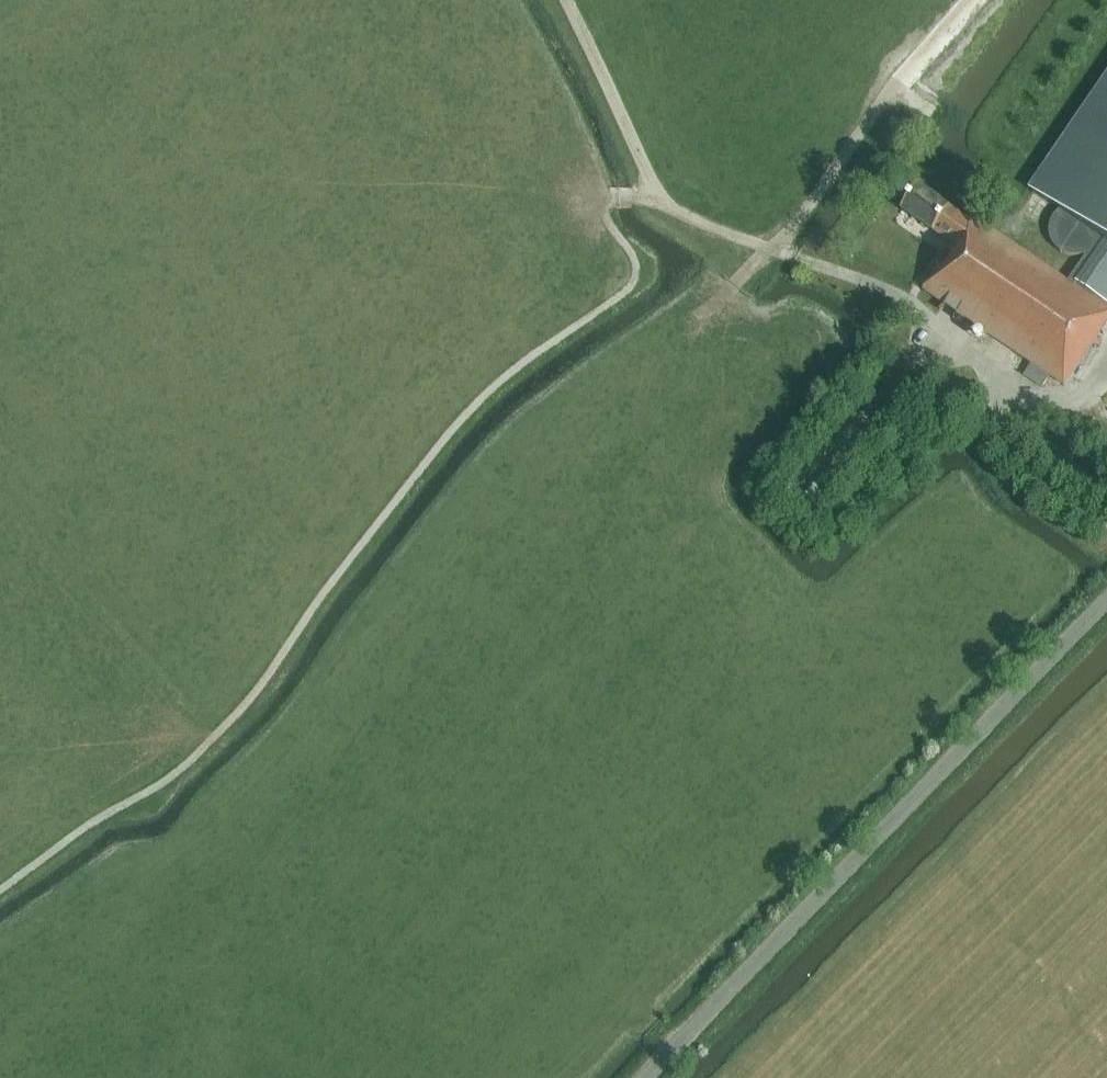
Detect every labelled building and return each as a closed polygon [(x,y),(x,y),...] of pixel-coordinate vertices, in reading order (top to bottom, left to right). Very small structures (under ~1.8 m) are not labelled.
[(1034,189),(1063,208),(1060,210),(1058,212),(1056,214),(1054,216),(1053,219),(1051,221),(1050,224),(1050,226),(1050,229),(1049,232),(1050,234),(1050,236),(1051,239),(1051,241),(1053,243),(1054,245),(1055,248),(1057,249),(1059,251),(1062,253),(1064,254),(1067,255),(1069,256),(1072,257),(1076,257),(1080,256),(1082,256),(1084,255),(1086,258),(1069,282),(972,216),(969,221),(950,208),(950,207),(918,186),(902,210),(934,232),(953,244),(923,289),(1032,363),(1023,375),(1042,387),(1050,375),(1064,385),(1106,322),(1106,82),(1034,189)]
